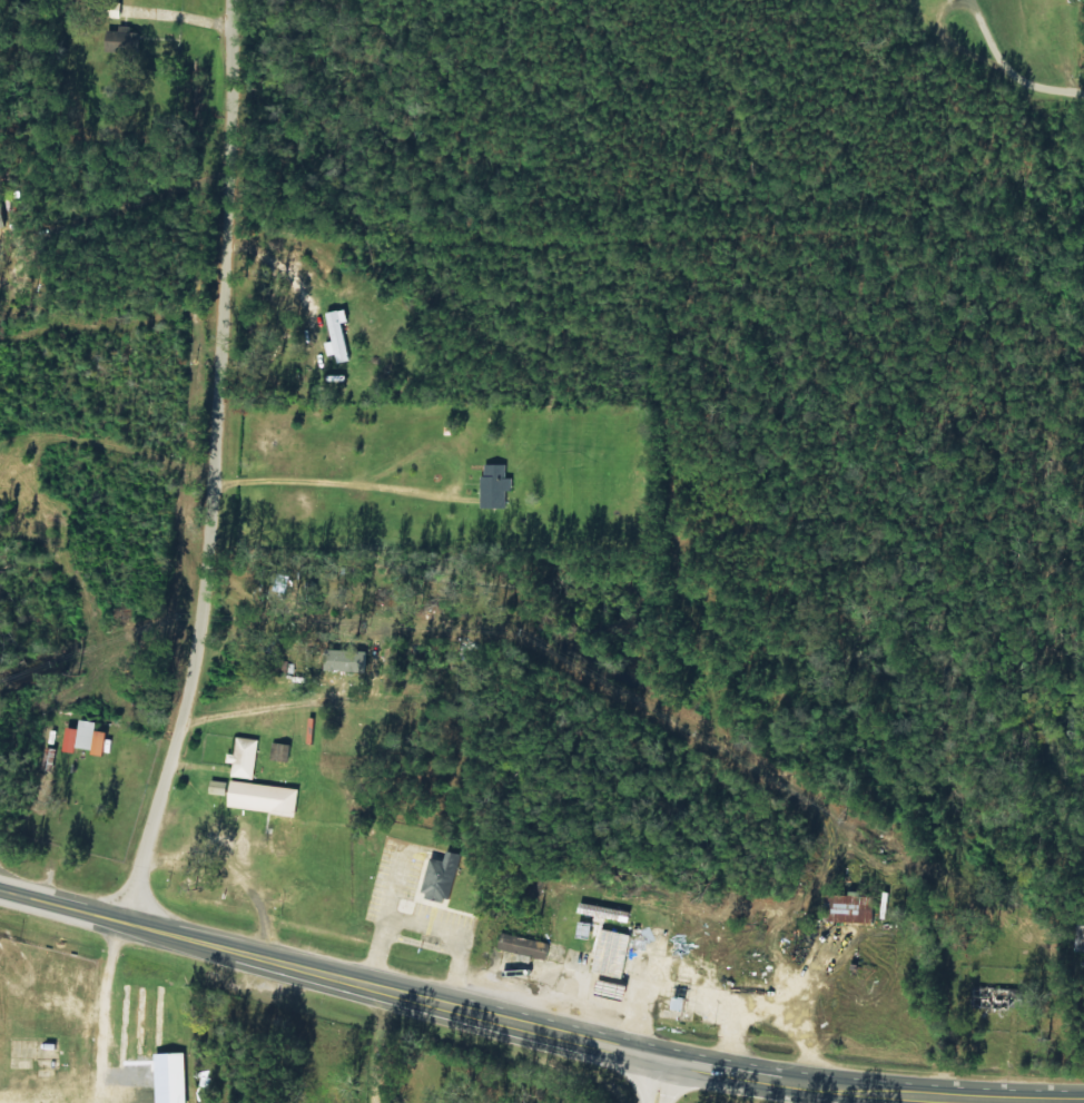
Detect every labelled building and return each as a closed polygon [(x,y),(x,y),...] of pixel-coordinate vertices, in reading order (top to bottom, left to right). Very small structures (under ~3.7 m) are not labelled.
[(104,31),(103,51),(137,52),(138,33),(127,32),(128,26),(117,26),(116,31),(104,31)] [(342,323),(347,322),(344,309),(326,312),(331,341),(324,342),(327,356),(335,354),(337,363),(349,361),(342,323)] [(505,465),(483,465),(483,475),(480,475),(479,508),(505,508),(505,490),(511,490),(511,478),(505,478),(505,465)] [(62,750),(74,752),(75,748),(103,753),(106,731),(94,729),(95,722),(79,719),(77,728),(66,726),(62,750)] [(254,778),(257,739),(235,737),(234,753),(226,752),(225,762),(232,762),(231,776),(254,778)] [(225,795),(227,782),(210,779),(208,793),(225,795)] [(226,807),(295,814),(298,788),(229,780),(226,807)] [(420,894),(449,902),(460,854),(446,850),(443,860),(430,857),(420,894)] [(825,893),(824,921),(872,923),(873,894),(825,893)] [(1076,925),(1075,950),(1083,951),(1083,925),(1076,925)] [(630,934),(600,928),(591,971),(621,977),(630,934)] [(497,948),(545,959),(549,943),(501,932),(497,948)] [(16,974),(22,954),(9,951),(4,971),(16,974)] [(20,978),(29,979),(33,957),(24,956),(20,978)] [(50,1023),(50,1001),(40,1001),(39,1022),(50,1023)] [(71,1002),(61,1002),(60,1029),(70,1029),(71,1002)] [(185,1052),(155,1052),(156,1102),(186,1102),(185,1052)] [(134,1102),(155,1102),(155,1091),(134,1092),(134,1102)]
